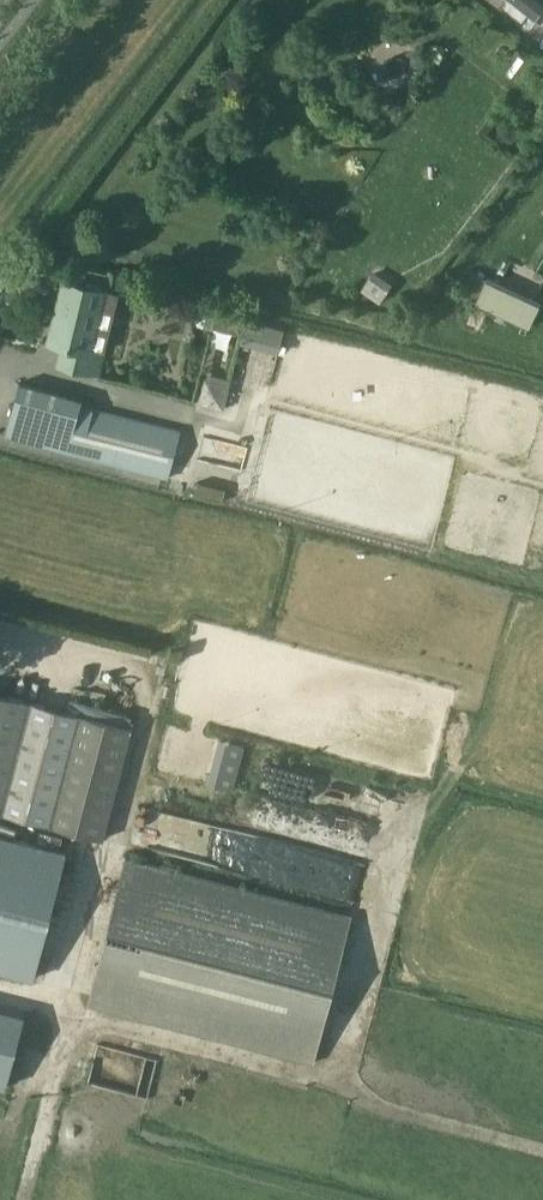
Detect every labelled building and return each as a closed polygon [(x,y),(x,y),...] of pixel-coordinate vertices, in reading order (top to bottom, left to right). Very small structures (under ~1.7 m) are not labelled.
[(505,4),(522,17),(529,9),(542,20),(542,19),(542,0),(509,0),(505,4)] [(375,267),(363,285),(382,298),(395,279),(375,267)] [(460,295),(530,328),(541,305),(471,272),(460,295)] [(97,372),(102,352),(88,349),(102,291),(62,281),(48,340),(62,344),(57,363),(97,372)] [(249,317),(245,341),(282,347),(286,324),(249,317)] [(203,399),(227,404),(234,374),(210,369),(203,399)] [(4,434),(68,451),(113,462),(166,477),(179,431),(79,405),(81,398),(18,381),(4,434)] [(130,726),(0,692),(0,809),(101,836),(130,726)] [(76,695),(73,705),(133,721),(136,711),(76,695)] [(220,734),(208,779),(236,786),(247,741),(220,734)] [(373,864),(204,825),(197,855),(366,894),(373,864)] [(38,978),(72,846),(0,827),(0,968),(38,978)] [(87,1001),(312,1059),(350,913),(124,855),(87,1001)] [(22,1024),(25,1014),(0,1008),(0,1084),(7,1086),(22,1024)]
